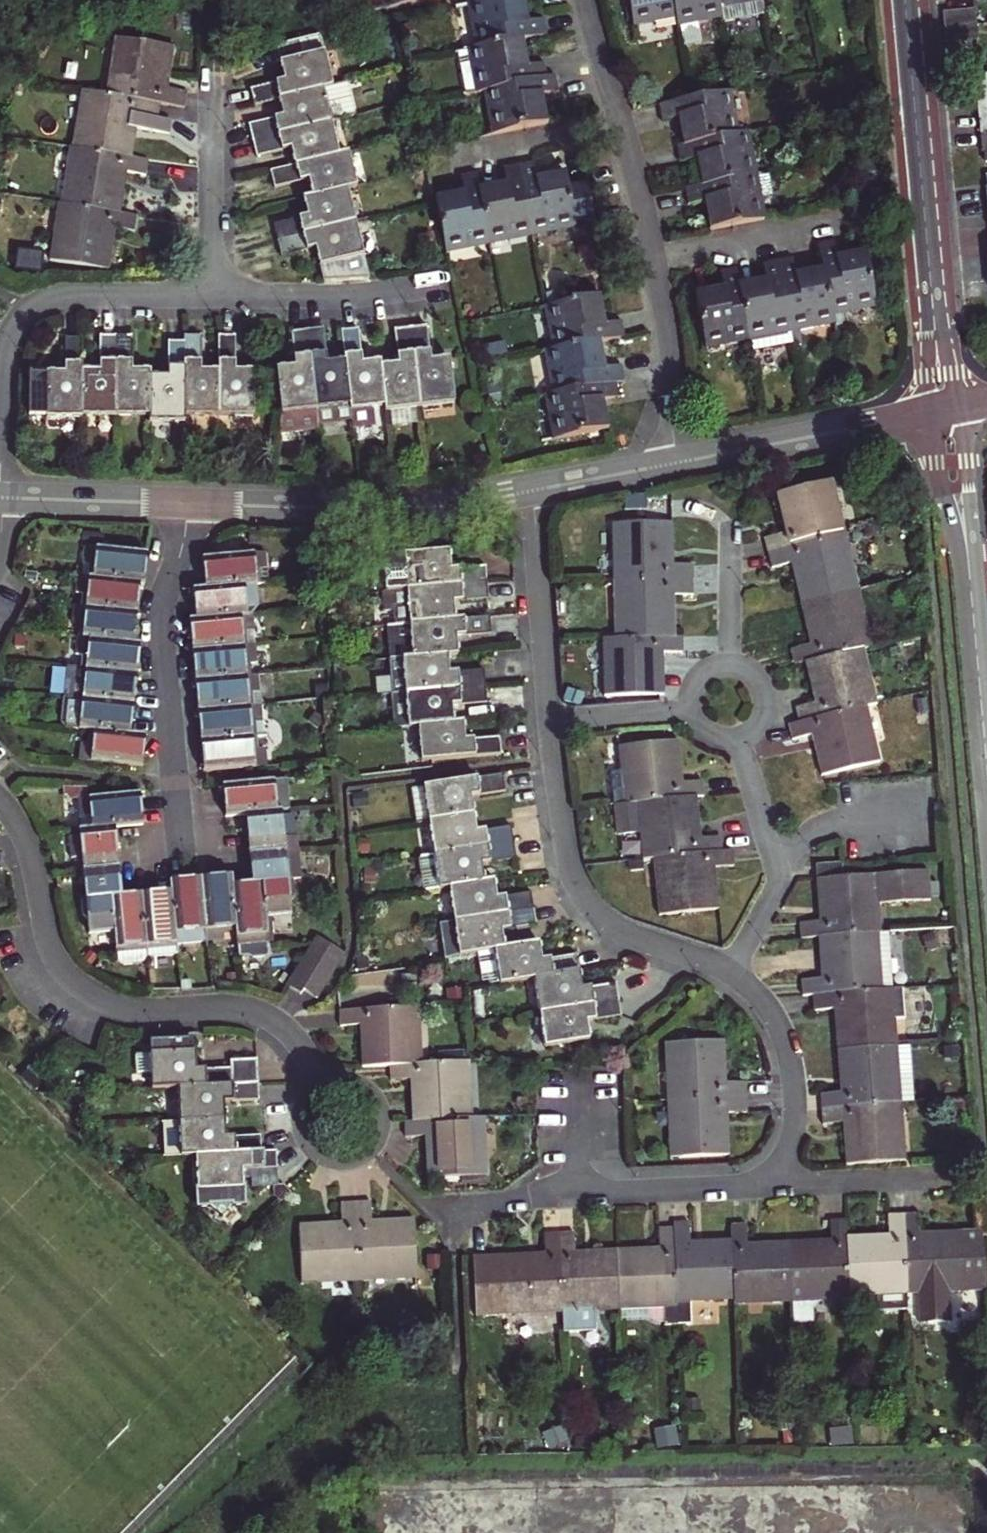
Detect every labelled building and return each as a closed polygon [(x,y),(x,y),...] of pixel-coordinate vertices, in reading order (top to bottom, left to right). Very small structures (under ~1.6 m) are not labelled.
[(398,7),(397,0),(389,0),(390,8),(398,7)] [(475,50),(515,43),(522,42),(546,37),(543,21),(527,24),(520,26),(515,0),(498,0),(460,8),(469,52),(475,50)] [(527,24),(523,0),(515,0),(520,26),(527,24)] [(632,20),(675,11),(673,0),(628,0),(632,20)] [(718,3),(717,0),(673,0),(675,11),(677,20),(682,40),(700,36),(697,25),(695,16),(720,11),(718,3)] [(718,3),(720,11),(762,2),(762,0),(734,0),(718,3)] [(634,29),(677,20),(675,11),(632,20),(634,29)] [(695,16),(697,25),(721,19),(720,11),(695,16)] [(946,15),(947,30),(975,27),(974,13),(946,15)] [(949,45),(976,43),(975,27),(947,30),(949,45)] [(278,101),(331,87),(320,39),(277,49),(285,82),(250,91),(254,107),(278,101)] [(106,96),(177,107),(185,108),(187,94),(168,91),(174,49),(114,40),(106,96)] [(520,68),(527,66),(522,42),(515,43),(520,68)] [(515,43),(475,50),(469,52),(459,54),(467,95),(483,92),(491,90),(546,80),(542,63),(527,66),(520,68),(515,43)] [(546,80),(491,90),(499,134),(540,127),(533,98),(541,97),(556,94),(553,78),(546,80)] [(986,106),(986,78),(977,79),(980,107),(986,106)] [(331,87),(278,101),(282,118),(252,126),(255,142),(331,122),(355,116),(346,84),(331,87)] [(491,90),(483,92),(491,136),(499,134),(491,90)] [(739,135),(731,92),(721,93),(730,137),(739,135)] [(80,93),(72,150),(132,159),(137,130),(186,137),(188,123),(175,121),(177,107),(106,96),(80,93)] [(730,137),(721,93),(694,98),(659,105),(662,122),(678,120),(685,118),(689,144),(730,137)] [(546,126),(541,97),(533,98),(540,127),(546,126)] [(685,118),(678,120),(683,146),(689,144),(685,118)] [(291,151),(296,169),(339,158),(331,122),(255,142),(259,159),(291,151)] [(758,176),(750,133),(741,135),(749,178),(758,176)] [(739,135),(730,137),(689,144),(683,146),(677,147),(679,161),(695,159),(703,157),(709,185),(749,178),(741,135),(739,135)] [(69,150),(61,207),(121,216),(127,173),(146,176),(149,162),(132,159),(72,150),(69,150)] [(312,199),(346,190),(356,188),(348,155),(339,158),(296,169),(272,175),(276,191),(308,183),(312,199)] [(709,185),(703,157),(695,159),(700,187),(709,185)] [(533,164),(517,167),(530,230),(531,239),(574,231),(572,223),(592,219),(586,184),(566,189),(563,175),(536,181),(533,164)] [(506,192),(480,198),(488,238),(530,230),(517,167),(502,170),(505,185),(506,192)] [(464,201),(435,206),(444,247),(488,238),(480,198),(478,191),(475,174),(459,177),(462,193),(464,201)] [(749,178),(709,185),(700,187),(684,190),(687,204),(702,202),(710,200),(716,230),(757,222),(753,201),(763,199),(774,197),(770,174),(758,176),(749,178)] [(478,191),(480,198),(506,192),(505,185),(478,191)] [(355,224),(346,190),(312,199),(303,201),(308,218),(276,227),(280,244),(355,224)] [(434,199),(435,206),(464,201),(462,193),(434,199)] [(767,220),(763,199),(753,201),(757,222),(767,220)] [(710,200),(702,202),(709,231),(716,230),(710,200)] [(61,207),(57,206),(49,261),(109,270),(115,229),(135,232),(138,218),(121,216),(61,207)] [(355,224),(280,244),(284,258),(316,249),(325,282),(369,278),(355,224)] [(489,247),(531,239),(530,230),(488,238),(489,247)] [(446,256),(489,247),(488,238),(444,247),(446,256)] [(823,269),(824,276),(831,310),(874,301),(865,261),(838,266),(836,259),(833,242),(818,245),(823,269)] [(864,253),(836,259),(838,266),(865,261),(864,253)] [(792,260),(775,264),(787,327),(832,318),(831,310),(824,276),(796,282),(794,275),(792,260)] [(737,294),(745,335),(747,344),(749,355),(791,346),(789,336),(787,327),(775,264),(761,266),(764,281),(766,288),(737,294)] [(823,269),(794,275),(796,282),(824,276),(823,269)] [(721,297),(695,302),(703,344),(745,335),(737,294),(735,286),(733,272),(717,275),(719,290),(721,297)] [(735,286),(737,294),(766,288),(764,281),(735,286)] [(721,297),(719,290),(693,295),(695,302),(721,297)] [(600,295),(593,296),(598,326),(605,325),(600,295)] [(593,296),(552,303),(560,349),(595,343),(603,341),(623,338),(620,322),(605,325),(598,326),(593,296)] [(875,309),(874,301),(831,310),(832,318),(875,309)] [(544,305),(552,350),(560,349),(552,303),(544,305)] [(787,327),(789,336),(834,327),(832,318),(787,327)] [(410,331),(419,409),(453,405),(448,361),(430,363),(426,329),(410,331)] [(306,333),(317,424),(351,420),(344,362),(327,365),(323,331),(306,333)] [(397,367),(380,370),(385,408),(386,413),(419,409),(410,331),(394,333),(397,367)] [(357,332),(341,334),(344,362),(351,420),(352,430),(372,427),(370,410),(385,408),(380,370),(379,364),(361,366),(357,332)] [(276,371),(281,414),(279,430),(295,428),(295,433),(318,430),(317,424),(306,333),(291,334),(295,369),(276,371)] [(745,335),(703,344),(705,353),(747,344),(745,335)] [(114,417),(115,338),(99,338),(99,373),(80,373),(80,417),(114,417)] [(114,417),(149,417),(149,378),(149,373),(130,373),(130,338),(115,338),(114,417)] [(218,338),(218,373),(218,417),(252,418),(252,373),(235,373),(235,338),(218,338)] [(184,339),(184,344),(184,417),(218,417),(218,373),(200,373),(200,339),(184,339)] [(80,420),(80,417),(80,373),(80,340),(65,340),(65,376),(28,376),(28,418),(47,418),(47,420),(80,420)] [(600,372),(608,371),(603,341),(595,343),(600,372)] [(560,349),(552,350),(560,393),(615,384),(624,382),(622,368),(608,371),(600,372),(595,343),(560,349)] [(149,378),(149,417),(149,423),(184,423),(184,417),(184,344),(167,345),(167,378),(149,378)] [(560,393),(552,350),(543,352),(551,395),(560,393)] [(560,393),(551,395),(559,439),(600,431),(595,403),(603,401),(617,398),(615,384),(560,393)] [(559,439),(551,395),(545,396),(553,440),(559,439)] [(595,403),(600,431),(608,430),(603,401),(595,403)] [(771,554),(841,537),(834,510),(839,509),(832,479),(776,493),(783,522),(797,519),(798,525),(790,527),(791,533),(767,538),(771,554)] [(674,553),(673,523),(615,525),(615,555),(621,554),(622,581),(695,580),(694,564),(669,565),(668,560),(660,560),(660,554),(674,553)] [(424,536),(425,553),(447,551),(445,534),(424,536)] [(847,564),(841,537),(771,554),(774,569),(799,563),(800,568),(807,567),(808,573),(795,576),(802,605),(859,591),(853,563),(847,564)] [(90,565),(88,578),(139,584),(143,584),(147,554),(82,547),(80,564),(90,565)] [(449,571),(447,551),(425,553),(382,557),(386,593),(485,585),(484,568),(449,571)] [(203,589),(255,584),(252,554),(201,559),(203,589)] [(139,584),(88,578),(76,576),(74,593),(83,595),(81,607),(136,613),(139,584)] [(695,580),(622,581),(622,609),(616,609),(617,641),(677,639),(676,608),(661,609),(661,602),(669,602),(669,595),(695,595),(695,580)] [(255,584),(203,589),(191,590),(193,621),(240,617),(258,615),(255,584)] [(386,593),(380,594),(382,614),(392,614),(393,627),(453,622),(452,602),(487,600),(485,585),(386,593)] [(866,620),(859,591),(802,605),(809,634),(822,631),(824,637),(817,639),(818,643),(793,649),(797,665),(807,663),(865,649),(866,649),(860,622),(866,620)] [(132,644),(136,613),(81,607),(73,606),(70,623),(80,625),(78,639),(132,644)] [(191,652),(242,647),(240,617),(193,621),(188,622),(191,652)] [(488,619),(453,622),(393,627),(385,628),(388,661),(446,656),(456,655),(455,637),(489,634),(488,619)] [(83,655),(81,669),(136,674),(140,645),(132,644),(78,639),(76,639),(74,654),(83,655)] [(683,639),(677,639),(617,641),(612,641),(613,667),(605,667),(606,696),(666,695),(665,666),(651,667),(651,660),(658,660),(658,653),(684,653),(683,639)] [(193,682),(245,677),(242,647),(191,652),(193,682)] [(863,709),(872,707),(866,681),(872,679),(865,649),(807,663),(814,693),(828,690),(830,696),(822,698),(823,703),(799,709),(802,723),(863,709)] [(404,695),(484,687),(483,671),(448,674),(446,656),(388,661),(391,696),(404,695)] [(70,697),(133,704),(136,674),(81,669),(73,668),(70,697)] [(247,690),(245,677),(193,682),(196,713),(248,708),(259,707),(258,689),(247,690)] [(486,704),(484,687),(404,695),(407,728),(417,727),(453,724),(451,706),(486,704)] [(67,728),(90,730),(130,735),(133,704),(70,697),(67,728)] [(249,720),(248,708),(196,713),(199,742),(251,737),(262,736),(260,719),(249,720)] [(863,709),(802,723),(792,726),(796,741),(820,735),(821,740),(830,738),(831,744),(818,747),(825,776),(880,763),(873,733),(869,734),(863,709)] [(453,724),(417,727),(420,763),(501,755),(499,739),(464,742),(462,723),(453,724)] [(79,744),(77,761),(140,767),(143,736),(130,735),(90,730),(88,745),(79,744)] [(252,750),(251,737),(199,742),(202,773),(265,766),(263,749),(252,750)] [(698,797),(707,796),(705,781),(680,783),(679,779),(670,780),(669,774),(683,773),(680,742),(623,749),(626,773),(614,774),(617,805),(619,805),(698,797)] [(504,791),(501,775),(423,786),(410,788),(415,823),(428,821),(472,815),(470,796),(504,791)] [(224,817),(243,815),(288,810),(285,779),(221,786),(224,817)] [(140,824),(137,795),(75,801),(78,830),(114,827),(140,824)] [(702,826),(698,797),(619,805),(623,835),(649,832),(653,860),(661,859),(724,852),(722,836),(698,839),(697,833),(688,834),(688,827),(702,826)] [(243,815),(247,856),(295,851),(291,810),(288,810),(243,815)] [(475,833),(472,815),(428,821),(433,855),(513,843),(511,828),(475,833)] [(81,870),(118,867),(114,827),(78,830),(78,837),(70,838),(72,859),(77,859),(78,871),(81,870)] [(513,843),(433,855),(418,857),(424,892),(449,888),(483,883),(481,864),(515,859),(513,843)] [(247,856),(251,884),(260,883),(265,916),(290,914),(288,897),(293,891),(292,876),(298,875),(295,851),(247,856)] [(733,851),(724,852),(661,859),(664,885),(659,886),(662,916),(721,909),(718,880),(704,881),(703,875),(711,874),(710,869),(734,866),(733,851)] [(118,867),(81,870),(84,899),(78,900),(81,919),(86,919),(88,933),(113,930),(110,898),(121,897),(118,867)] [(802,924),(803,940),(822,939),(877,935),(874,906),(931,901),(929,871),(818,880),(820,910),(834,909),(835,915),(827,916),(828,922),(802,924)] [(229,877),(198,880),(204,939),(221,937),(220,929),(234,927),(229,877)] [(204,939),(198,880),(169,883),(170,892),(175,942),(204,939)] [(483,883),(449,888),(454,922),(533,910),(530,893),(496,898),(494,882),(483,883)] [(251,884),(230,886),(236,941),(250,940),(251,947),(268,945),(265,916),(260,883),(251,884)] [(170,892),(141,895),(147,951),(147,955),(176,952),(175,942),(170,892)] [(121,897),(110,898),(113,930),(116,959),(133,957),(132,953),(147,951),(141,895),(121,897)] [(535,926),(533,910),(454,922),(459,956),(477,953),(503,949),(501,931),(535,926)] [(314,933),(283,986),(297,994),(300,989),(327,942),(314,933)] [(806,981),(807,997),(816,996),(893,989),(889,934),(877,935),(822,939),(824,967),(838,966),(838,972),(831,973),(831,979),(806,981)] [(314,998),(342,951),(327,942),(300,989),(314,998)] [(538,944),(503,949),(477,953),(482,988),(533,979),(578,972),(576,954),(541,960),(538,944)] [(581,990),(578,972),(533,979),(539,1014),(618,1001),(615,984),(581,990)] [(837,1022),(840,1052),(898,1047),(896,1019),(906,1018),(904,988),(893,989),(816,996),(817,1012),(842,1009),(843,1015),(851,1015),(851,1021),(837,1022)] [(620,1016),(618,1001),(539,1014),(544,1046),(588,1039),(586,1022),(620,1016)] [(416,1035),(414,1006),(341,1010),(342,1026),(368,1025),(369,1037),(361,1037),(362,1068),(392,1067),(423,1065),(421,1035),(416,1035)] [(153,1089),(179,1088),(234,1085),(259,1084),(258,1062),(233,1063),(233,1068),(197,1070),(196,1051),(193,1051),(192,1040),(151,1042),(153,1089)] [(677,1101),(749,1098),(748,1081),(722,1083),(722,1077),(715,1077),(715,1071),(729,1070),(728,1040),(669,1043),(670,1073),(676,1073),(677,1101)] [(909,1046),(898,1047),(840,1052),(842,1079),(856,1078),(856,1084),(848,1085),(849,1092),(823,1094),(824,1111),(897,1105),(914,1103),(909,1046)] [(423,1065),(392,1067),(393,1082),(417,1080),(418,1091),(413,1092),(414,1123),(472,1119),(470,1089),(466,1089),(464,1063),(423,1065)] [(179,1088),(181,1121),(226,1119),(225,1103),(260,1101),(259,1084),(234,1085),(179,1088)] [(750,1112),(749,1098),(677,1101),(678,1128),(673,1129),(674,1158),(732,1156),(731,1126),(717,1126),(717,1120),(724,1120),(724,1113),(750,1112)] [(845,1135),(848,1167),(908,1162),(905,1130),(898,1130),(897,1105),(824,1111),(825,1125),(851,1123),(852,1128),(859,1127),(859,1133),(845,1135)] [(196,1155),(263,1152),(262,1136),(227,1138),(226,1119),(181,1121),(183,1156),(196,1155)] [(480,1119),(472,1119),(414,1123),(407,1123),(408,1138),(433,1137),(434,1148),(429,1149),(431,1179),(489,1176),(487,1145),(481,1145),(480,1119)] [(277,1168),(276,1151),(263,1152),(196,1155),(199,1207),(212,1206),(223,1216),(232,1205),(245,1204),(244,1170),(251,1170),(277,1168)] [(277,1168),(251,1170),(252,1187),(270,1186),(278,1186),(277,1168)] [(278,1186),(270,1186),(270,1195),(278,1202),(287,1193),(279,1186),(278,1186)] [(360,1275),(357,1202),(342,1203),(343,1228),(330,1228),(330,1223),(301,1224),(302,1281),(333,1280),(333,1275),(360,1275)] [(357,1202),(360,1275),(388,1274),(388,1278),(417,1278),(415,1220),(386,1221),(386,1227),(373,1227),(373,1202),(357,1202)] [(907,1287),(935,1286),(936,1322),(986,1320),(986,1287),(982,1232),(933,1234),(933,1248),(927,1248),(927,1240),(921,1240),(920,1214),(904,1215),(907,1287)] [(907,1287),(904,1215),(890,1215),(891,1242),(885,1242),(885,1250),(879,1250),(879,1236),(849,1237),(850,1293),(850,1296),(881,1295),(881,1288),(907,1287)] [(850,1293),(849,1237),(848,1220),(832,1220),(833,1247),(827,1247),(827,1255),(821,1255),(820,1241),(791,1242),(793,1300),(823,1299),(823,1294),(850,1293)] [(736,1298),(734,1241),(704,1242),(705,1256),(698,1256),(698,1247),(693,1247),(692,1223),(678,1223),(678,1227),(679,1295),(707,1294),(707,1298),(736,1298)] [(793,1300),(791,1242),(761,1243),(761,1258),(755,1258),(754,1250),(749,1250),(748,1225),(734,1225),(734,1241),(736,1298),(763,1297),(763,1302),(793,1300)] [(619,1251),(621,1307),(652,1306),(652,1301),(680,1300),(679,1295),(678,1227),(661,1228),(661,1254),(656,1254),(656,1262),(650,1263),(650,1248),(619,1249),(619,1251)] [(565,1306),(563,1232),(547,1233),(547,1259),(541,1260),(541,1268),(535,1268),(534,1254),(505,1254),(505,1252),(475,1253),(476,1315),(537,1313),(537,1307),(565,1306)] [(621,1310),(621,1307),(619,1251),(589,1252),(590,1266),(584,1266),(583,1257),(578,1257),(577,1232),(563,1232),(565,1306),(591,1306),(591,1310),(621,1310)]
